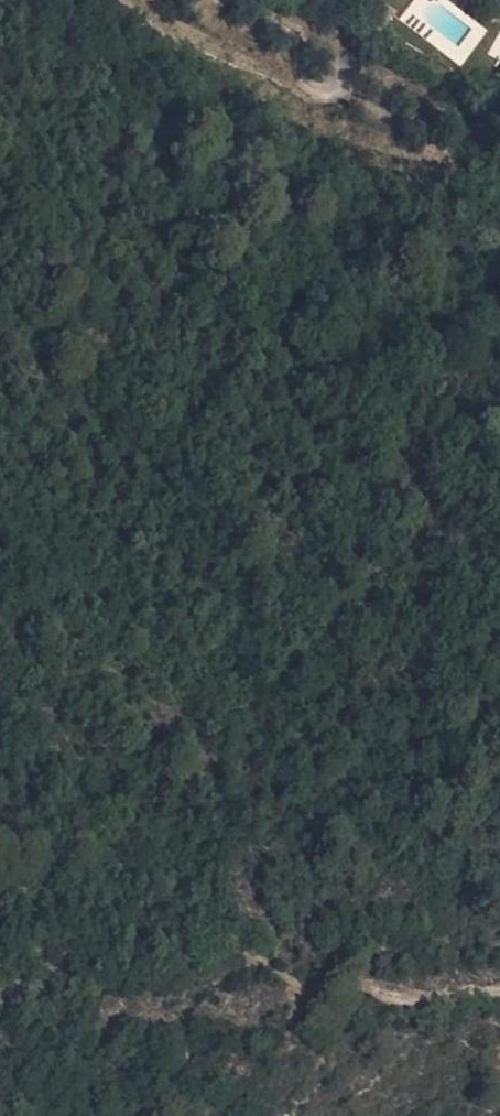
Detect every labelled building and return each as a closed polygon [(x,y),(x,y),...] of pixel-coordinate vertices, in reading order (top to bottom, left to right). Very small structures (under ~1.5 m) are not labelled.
[(373,12),(380,16),(394,0),(360,0),(373,12)]
